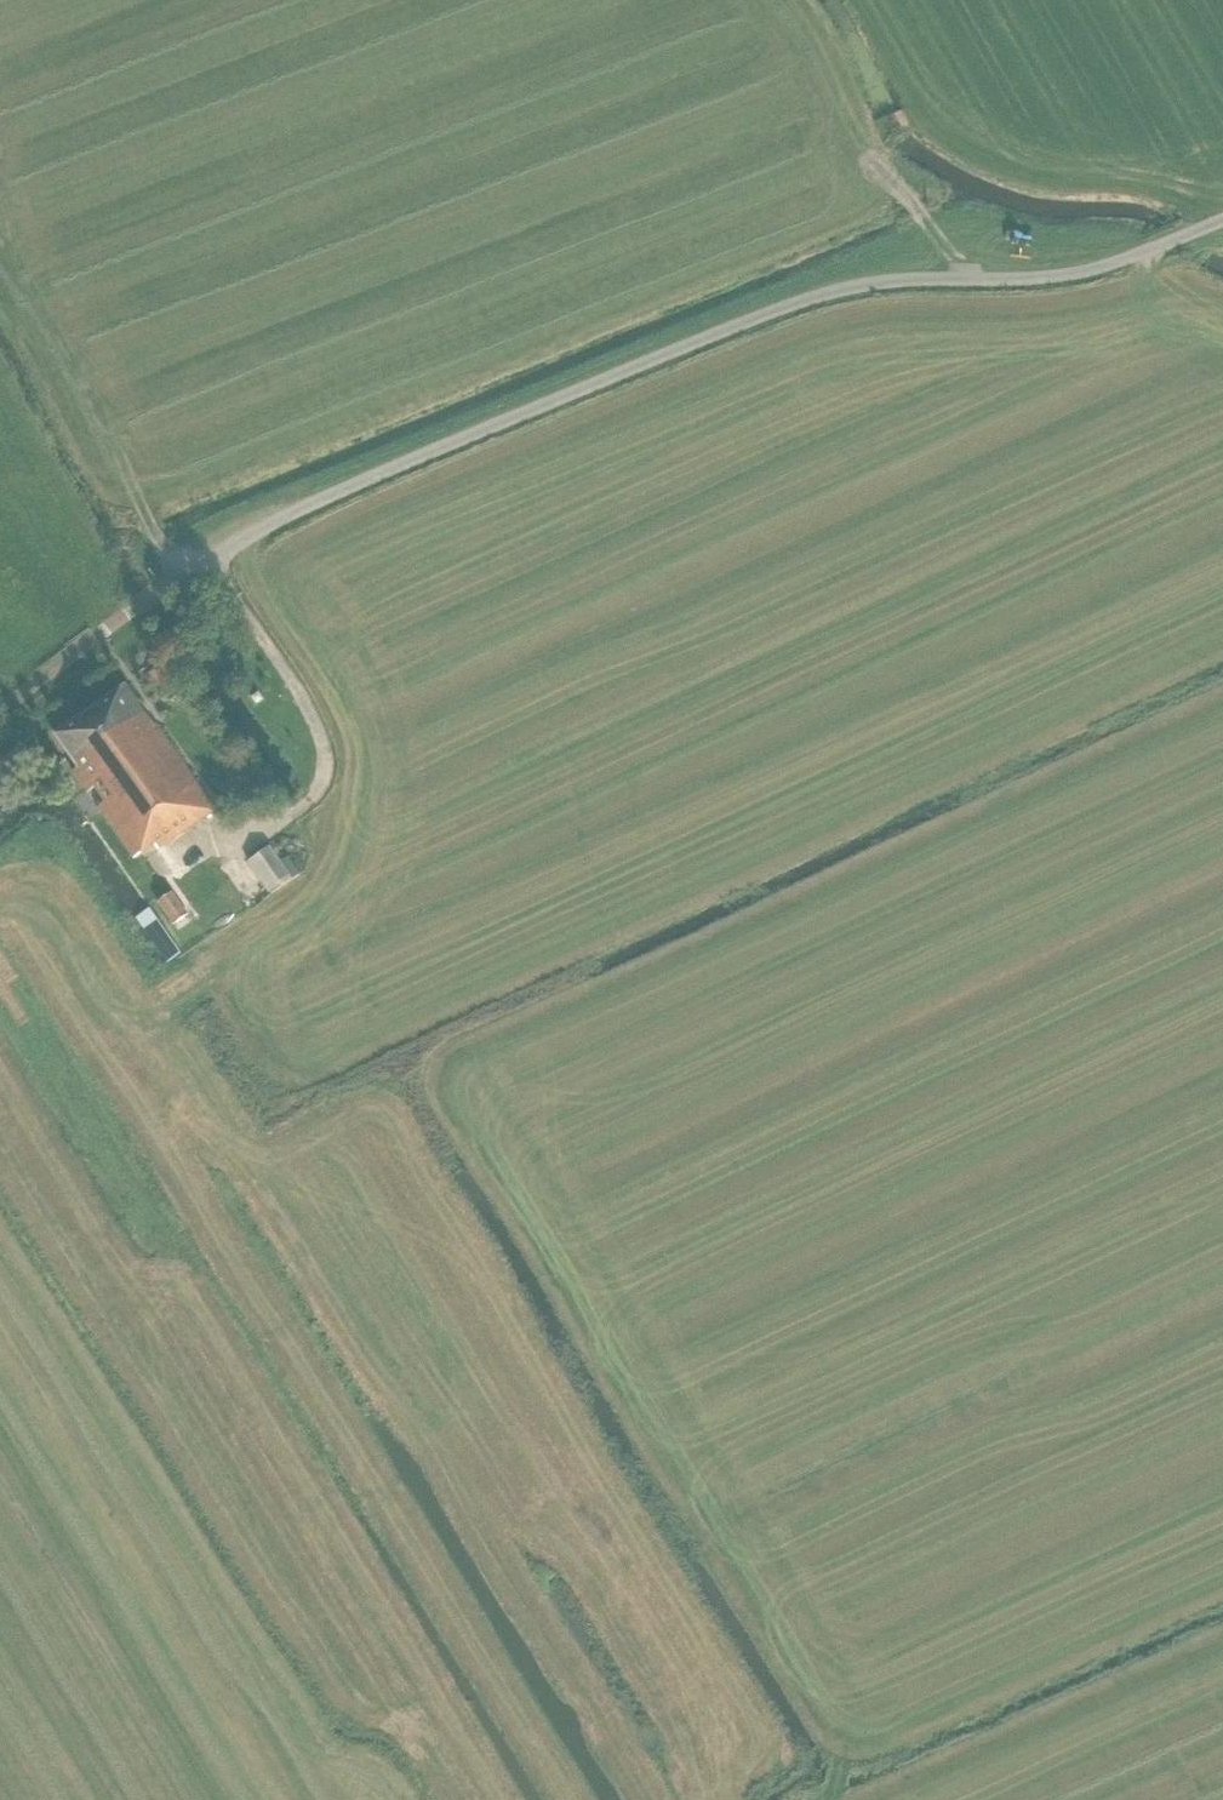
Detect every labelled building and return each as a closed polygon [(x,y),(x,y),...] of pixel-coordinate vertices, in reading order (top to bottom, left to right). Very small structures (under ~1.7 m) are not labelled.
[(155,844),(158,849),(215,810),(155,725),(153,726),(139,706),(140,705),(126,685),(54,734),(78,767),(73,771),(135,858),(155,844)] [(270,843),(247,860),(270,893),(293,876),(270,843)] [(157,902),(172,924),(188,914),(172,890),(157,902)]
